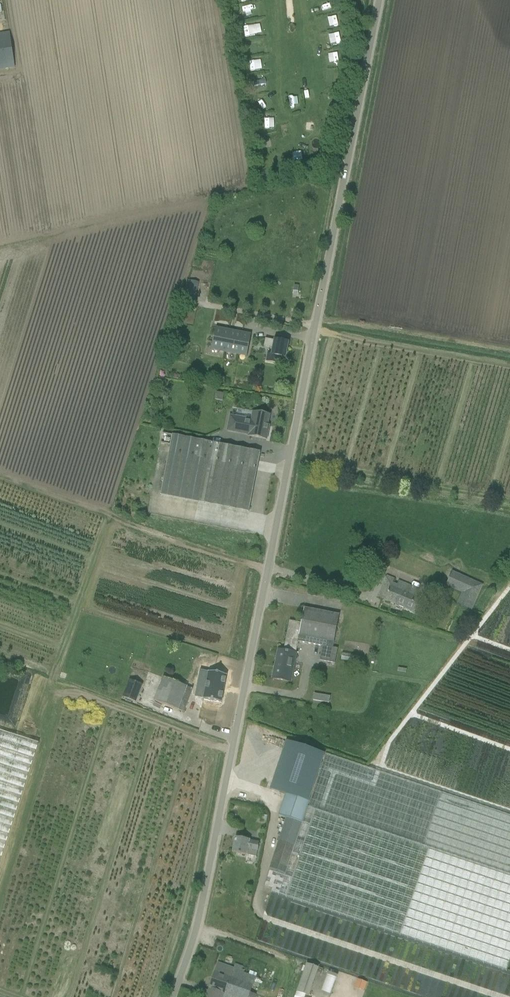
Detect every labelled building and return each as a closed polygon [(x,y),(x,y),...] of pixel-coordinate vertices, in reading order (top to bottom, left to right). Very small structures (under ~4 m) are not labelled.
[(324,10),(333,8),(331,1),(323,3),(324,10)] [(0,34),(0,70),(15,68),(10,32),(0,34)] [(326,65),(339,62),(338,55),(324,58),(326,65)] [(329,72),(328,82),(339,83),(339,73),(329,72)] [(199,283),(188,281),(186,287),(197,289),(199,283)] [(182,308),(195,311),(197,302),(184,300),(182,308)] [(247,357),(251,335),(216,328),(212,350),(247,357)] [(285,358),(288,343),(275,340),(275,341),(265,339),(264,347),(272,349),(271,354),(268,354),(266,362),(279,364),(280,357),(285,358)] [(231,417),(228,431),(249,435),(249,436),(266,440),(268,431),(266,430),(267,426),(269,427),(269,426),(267,425),(269,415),(253,412),(252,421),(231,417)] [(249,512),(260,453),(173,436),(161,495),(249,512)] [(457,604),(472,611),(483,586),(452,572),(446,586),(462,594),(457,604)] [(394,579),(387,576),(378,598),(418,614),(424,600),(416,597),(419,590),(398,581),(397,584),(392,583),(394,579)] [(322,646),(319,661),(335,664),(338,649),(333,649),(339,615),(304,608),(301,624),(298,642),(322,646)] [(289,621),(285,645),(297,648),(298,642),(301,624),(289,621)] [(278,650),(273,679),(291,682),(296,654),(297,648),(285,645),(284,651),(278,650)] [(221,703),(226,676),(209,672),(207,683),(199,681),(197,690),(205,692),(203,700),(221,703)] [(154,701),(176,710),(185,687),(163,678),(154,701)] [(143,685),(129,680),(122,698),(136,703),(143,685)] [(329,703),(330,697),(314,694),(313,701),(329,703)] [(39,744),(0,731),(0,863),(39,744)] [(326,754),(323,765),(321,764),(324,755),(286,742),(270,789),(286,794),(278,815),(286,818),(269,872),(270,872),(265,887),(272,889),(271,893),(507,971),(509,962),(509,816),(326,754)] [(260,843),(250,841),(250,840),(236,837),(233,853),(247,855),(257,857),(258,851),(260,843)] [(308,954),(312,939),(365,953),(367,948),(347,942),(349,935),(324,928),(326,923),(317,921),(267,908),(258,941),(308,954)] [(304,973),(315,977),(318,967),(307,963),(304,973)] [(218,964),(207,995),(212,996),(222,996),(224,994),(234,996),(255,996),(256,995),(250,993),(252,986),(258,988),(261,980),(218,964)] [(324,990),(332,994),(340,974),(331,971),(324,990)] [(365,990),(368,982),(358,978),(355,987),(365,990)]
